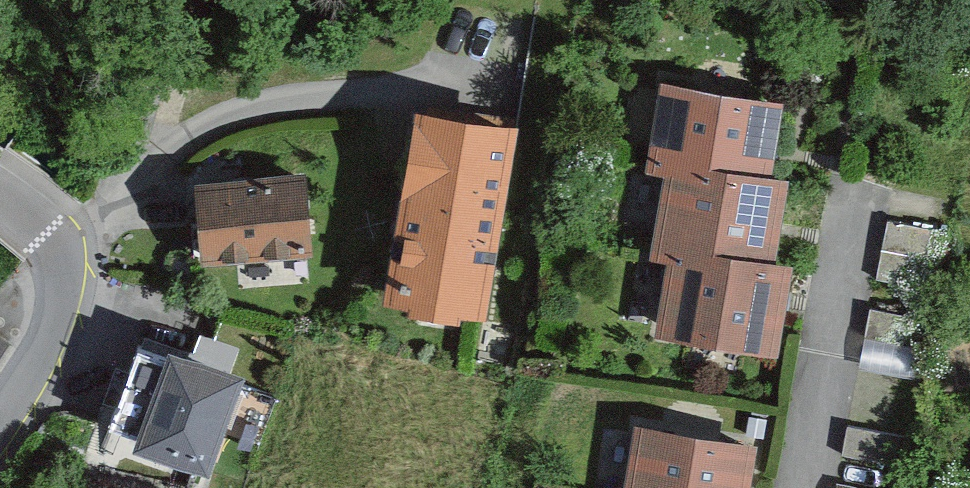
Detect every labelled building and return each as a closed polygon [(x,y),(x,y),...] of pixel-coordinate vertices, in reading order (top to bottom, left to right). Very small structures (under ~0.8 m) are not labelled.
[(649,180),(662,182),(761,196),(768,149),(773,118),(661,102),(649,180)] [(507,136),(422,124),(395,302),(480,315),(507,136)] [(305,180),(199,185),(202,255),(308,250),(305,180)] [(650,267),(667,270),(766,284),(774,229),(778,199),(761,196),(662,182),(651,258),(650,267)] [(950,234),(891,224),(887,249),(881,281),(939,291),(950,234)] [(780,286),(766,284),(667,270),(655,350),(768,366),(778,298),(780,286)] [(933,320),(873,310),(870,326),(868,339),(928,349),(933,320)] [(0,342),(0,362),(9,348),(0,342)] [(240,382),(169,359),(140,450),(211,473),(240,382)] [(910,441),(849,429),(846,445),(843,457),(904,470),(910,441)] [(751,452),(640,434),(632,487),(745,487),(751,452)]
